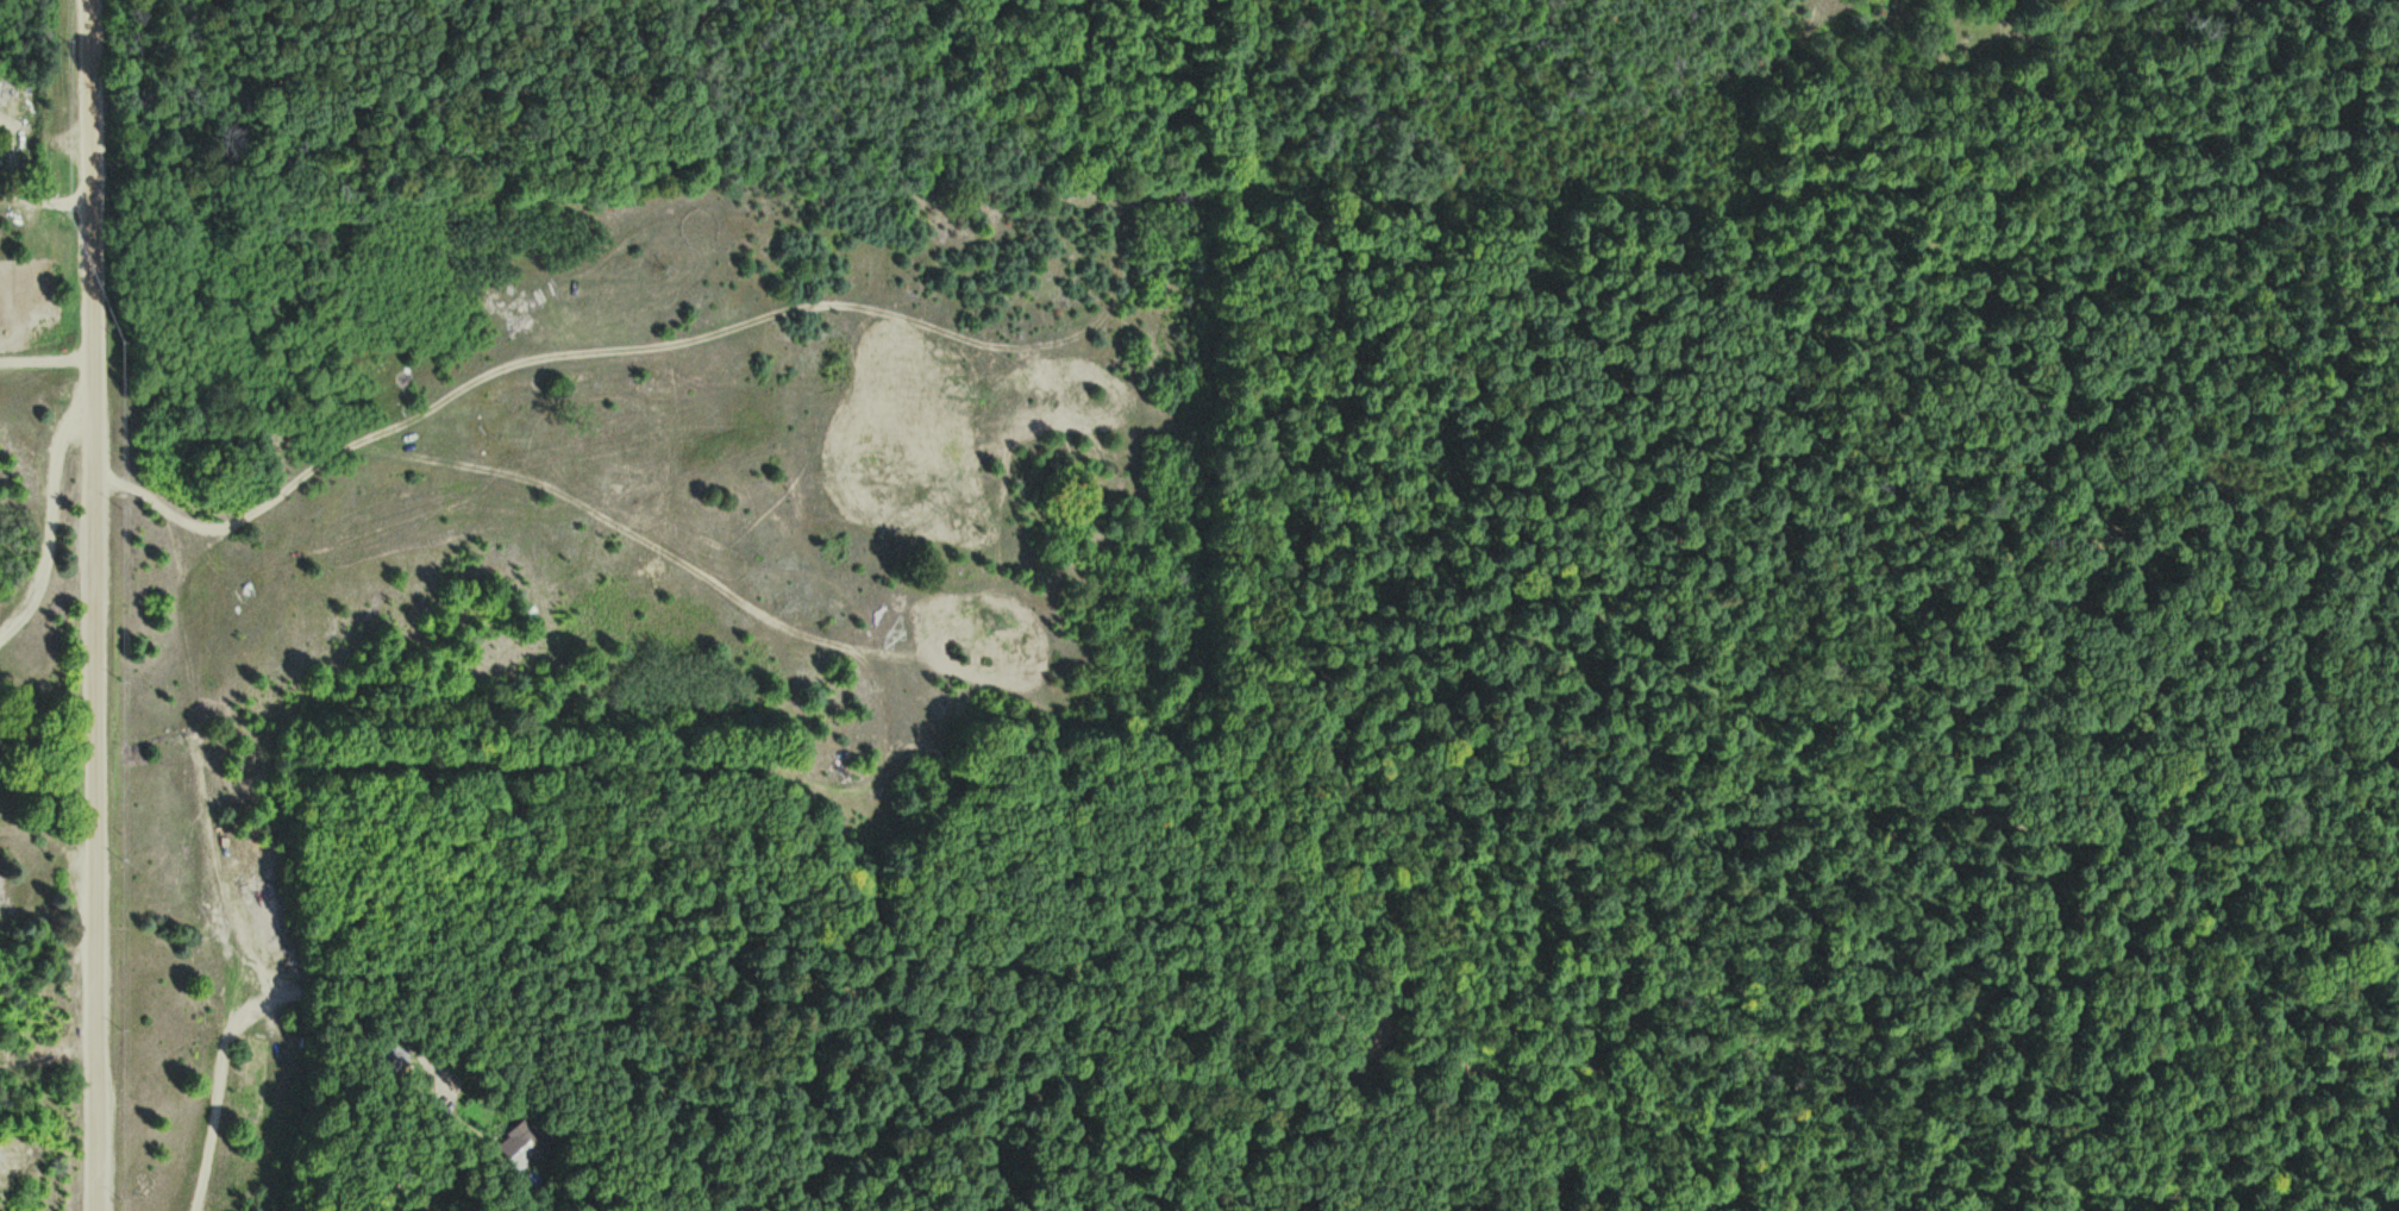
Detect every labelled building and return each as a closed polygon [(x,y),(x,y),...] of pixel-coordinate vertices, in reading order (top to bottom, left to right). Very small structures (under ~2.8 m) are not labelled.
[(366,1058),(391,1074),(404,1053),(379,1038),(366,1058)] [(552,1149),(529,1118),(495,1145),(518,1175),(552,1149)]
